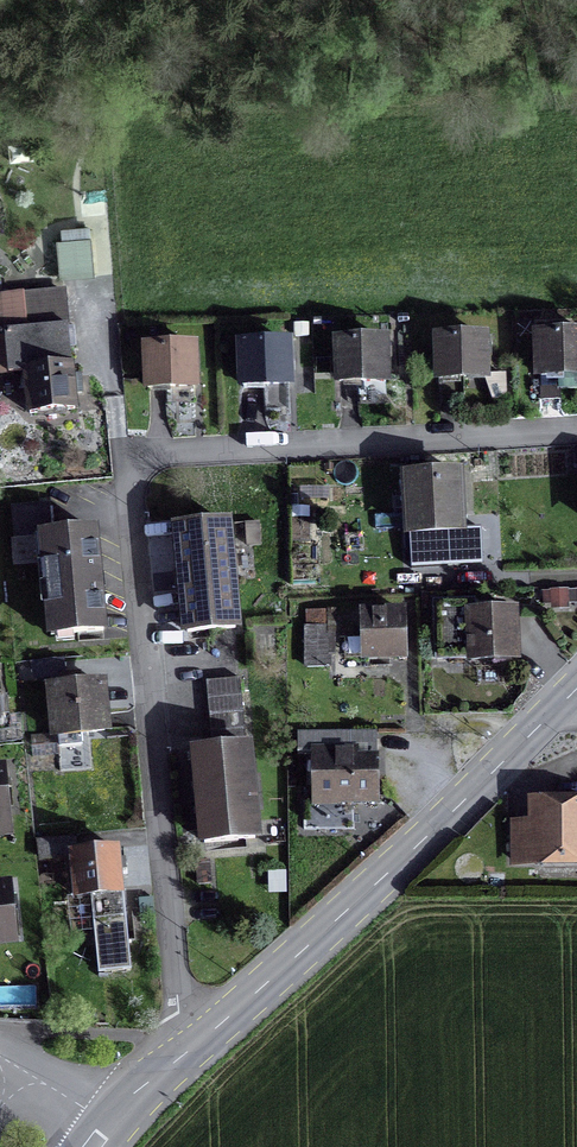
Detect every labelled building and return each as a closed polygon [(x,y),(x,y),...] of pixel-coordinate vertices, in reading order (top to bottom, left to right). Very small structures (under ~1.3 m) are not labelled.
[(61,239),(57,239),(59,278),(94,276),(90,225),(61,227),(61,239)] [(22,373),(26,415),(79,410),(77,394),(83,393),(82,374),(75,375),(74,362),(71,363),(68,324),(70,324),(66,288),(0,294),(0,375),(22,373)] [(532,330),(533,379),(576,377),(576,329),(532,330)] [(491,380),(489,331),(432,333),(433,382),(491,380)] [(391,383),(389,334),(332,336),(334,385),(391,383)] [(292,337),(235,339),(237,389),(294,386),(292,337)] [(198,340),(141,342),(143,392),(200,389),(198,340)] [(464,468),(400,471),(403,537),(409,537),(411,568),(483,565),(481,527),(467,528),(464,468)] [(49,536),(46,506),(10,510),(13,539),(39,537),(49,637),(101,633),(92,532),(49,536)] [(231,518),(170,523),(181,635),(242,630),(231,518)] [(245,522),(247,546),(262,545),(260,521),(245,522)] [(551,609),(569,609),(568,588),(550,589),(550,591),(542,591),(543,605),(551,604),(551,609)] [(512,614),(489,614),(489,613),(471,614),(471,603),(432,605),(434,661),(468,659),(468,661),(513,659),(512,614)] [(359,607),(361,662),(407,660),(406,606),(359,607)] [(304,626),(305,667),(332,667),(332,654),(336,654),(336,609),(327,609),(327,610),(306,611),(306,626),(304,626)] [(60,688),(50,689),(54,737),(56,737),(57,746),(80,744),(79,735),(102,732),(97,685),(74,687),(73,678),(59,680),(60,688)] [(206,680),(209,714),(243,711),(241,678),(206,680)] [(212,745),(189,747),(197,845),(260,840),(252,742),(246,743),(243,711),(209,714),(212,745)] [(298,732),(298,756),(311,756),(311,807),(341,807),(341,805),(379,805),(379,754),(377,754),(376,731),(298,732)] [(528,819),(510,820),(510,868),(576,867),(576,797),(527,797),(528,819)] [(71,854),(77,853),(75,838),(38,842),(39,857),(71,854)] [(77,853),(71,854),(75,897),(91,895),(98,972),(130,969),(122,890),(118,891),(116,871),(124,870),(124,865),(123,860),(116,861),(115,850),(77,853)] [(197,885),(211,884),(210,860),(196,861),(197,885)] [(0,888),(0,940),(11,939),(6,888),(0,888)]
